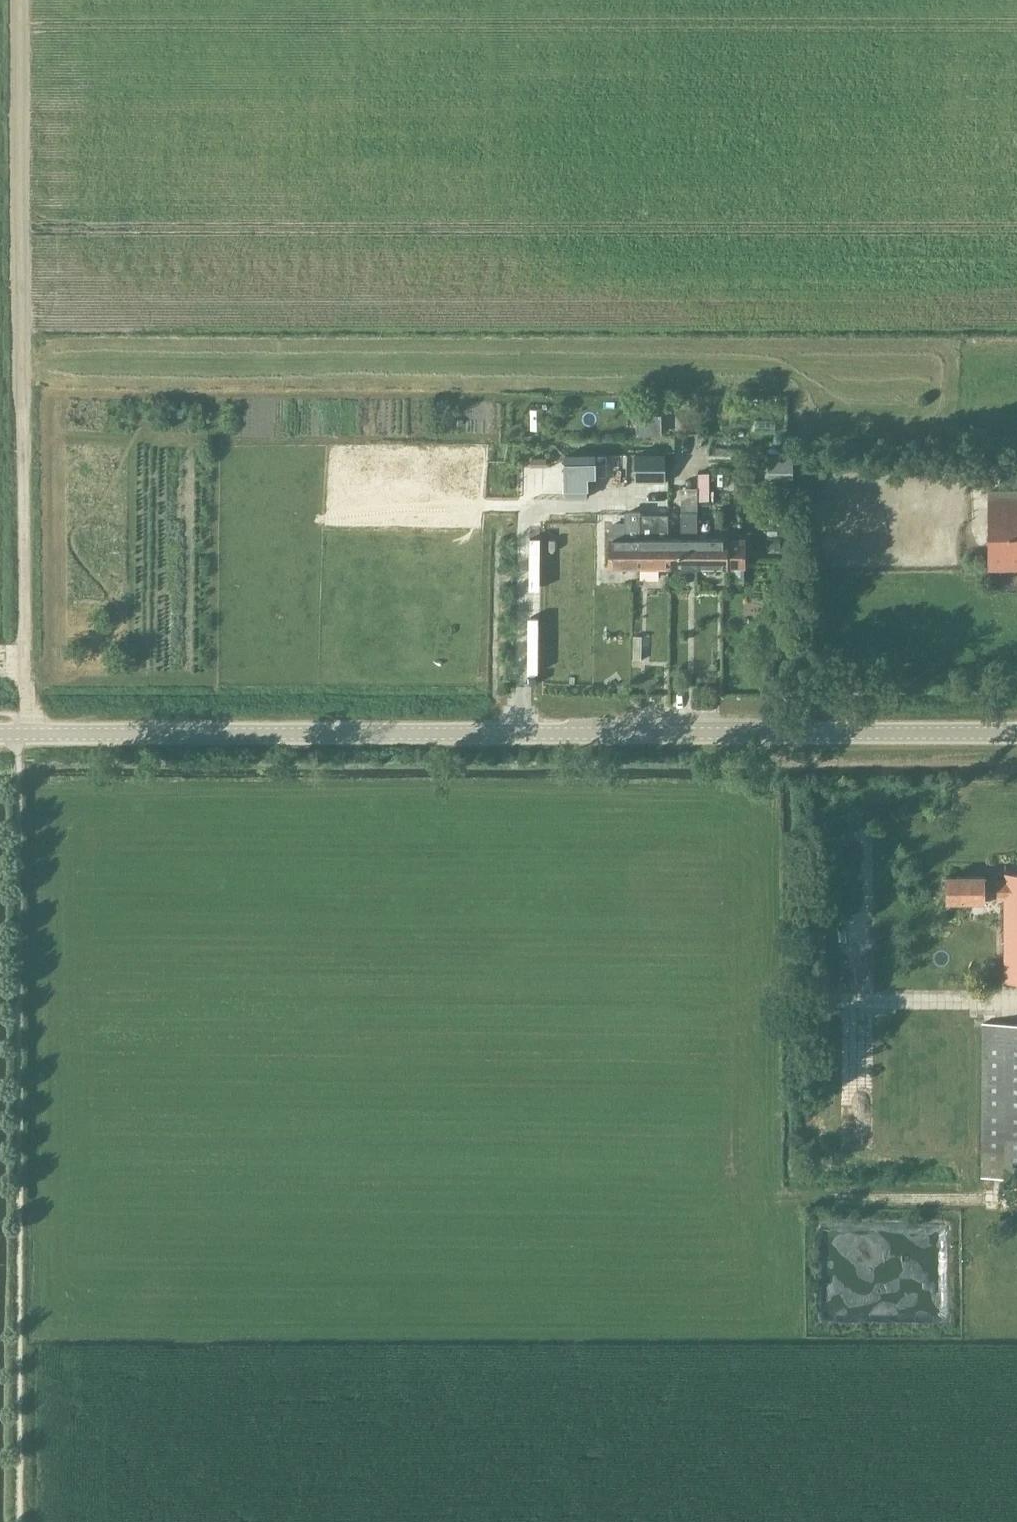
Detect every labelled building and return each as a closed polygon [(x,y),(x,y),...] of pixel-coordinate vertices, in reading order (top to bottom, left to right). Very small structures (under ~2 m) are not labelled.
[(792,448),(770,448),(770,475),(792,475),(792,448)] [(664,455),(636,455),(636,483),(665,483),(664,455)] [(563,459),(563,487),(588,487),(588,475),(596,474),(596,459),(563,459)] [(675,490),(674,510),(692,510),(692,490),(675,490)] [(990,497),(989,568),(1016,568),(1016,497),(990,497)] [(727,510),(715,512),(716,525),(728,524),(727,510)] [(639,568),(639,519),(637,519),(637,512),(625,512),(625,522),(613,522),(613,538),(610,538),(610,568),(639,568)] [(681,512),(681,538),(669,538),(669,568),(698,568),(698,538),(697,512),(681,512)] [(669,568),(669,538),(665,538),(665,519),(639,519),(639,568),(669,568)] [(698,538),(698,568),(745,568),(745,537),(728,537),(728,536),(722,536),(722,538),(698,538)] [(721,581),(740,582),(741,571),(722,570),(721,581)] [(1005,873),(1005,879),(985,879),(985,875),(946,875),(946,900),(985,900),(985,897),(1005,897),(1005,980),(1016,980),(1016,873),(1005,873)] [(982,1022),(981,1144),(981,1175),(1016,1176),(1016,1023),(982,1022)]
